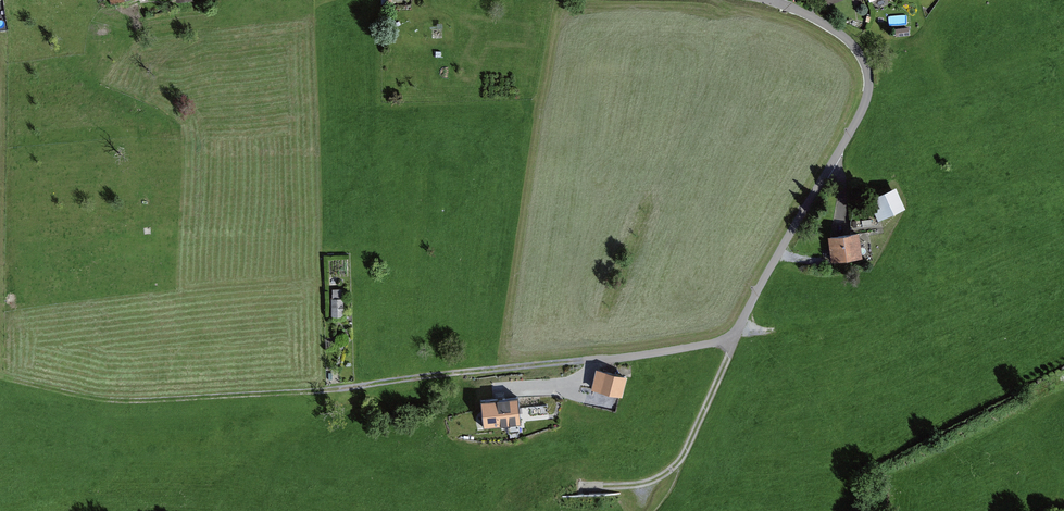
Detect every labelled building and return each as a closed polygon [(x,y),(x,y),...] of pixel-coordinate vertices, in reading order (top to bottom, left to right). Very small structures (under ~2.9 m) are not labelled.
[(914,27),(898,29),(899,38),(915,36),(914,27)] [(873,199),(882,219),(908,208),(898,188),(873,199)] [(860,231),(831,236),(834,260),(864,256),(860,231)] [(345,314),(345,299),(334,300),(335,315),(345,314)] [(630,378),(601,372),(594,404),(608,408),(620,411),(623,397),(626,397),(630,378)] [(521,395),(482,400),(486,432),(499,431),(498,426),(524,423),(521,395)]
